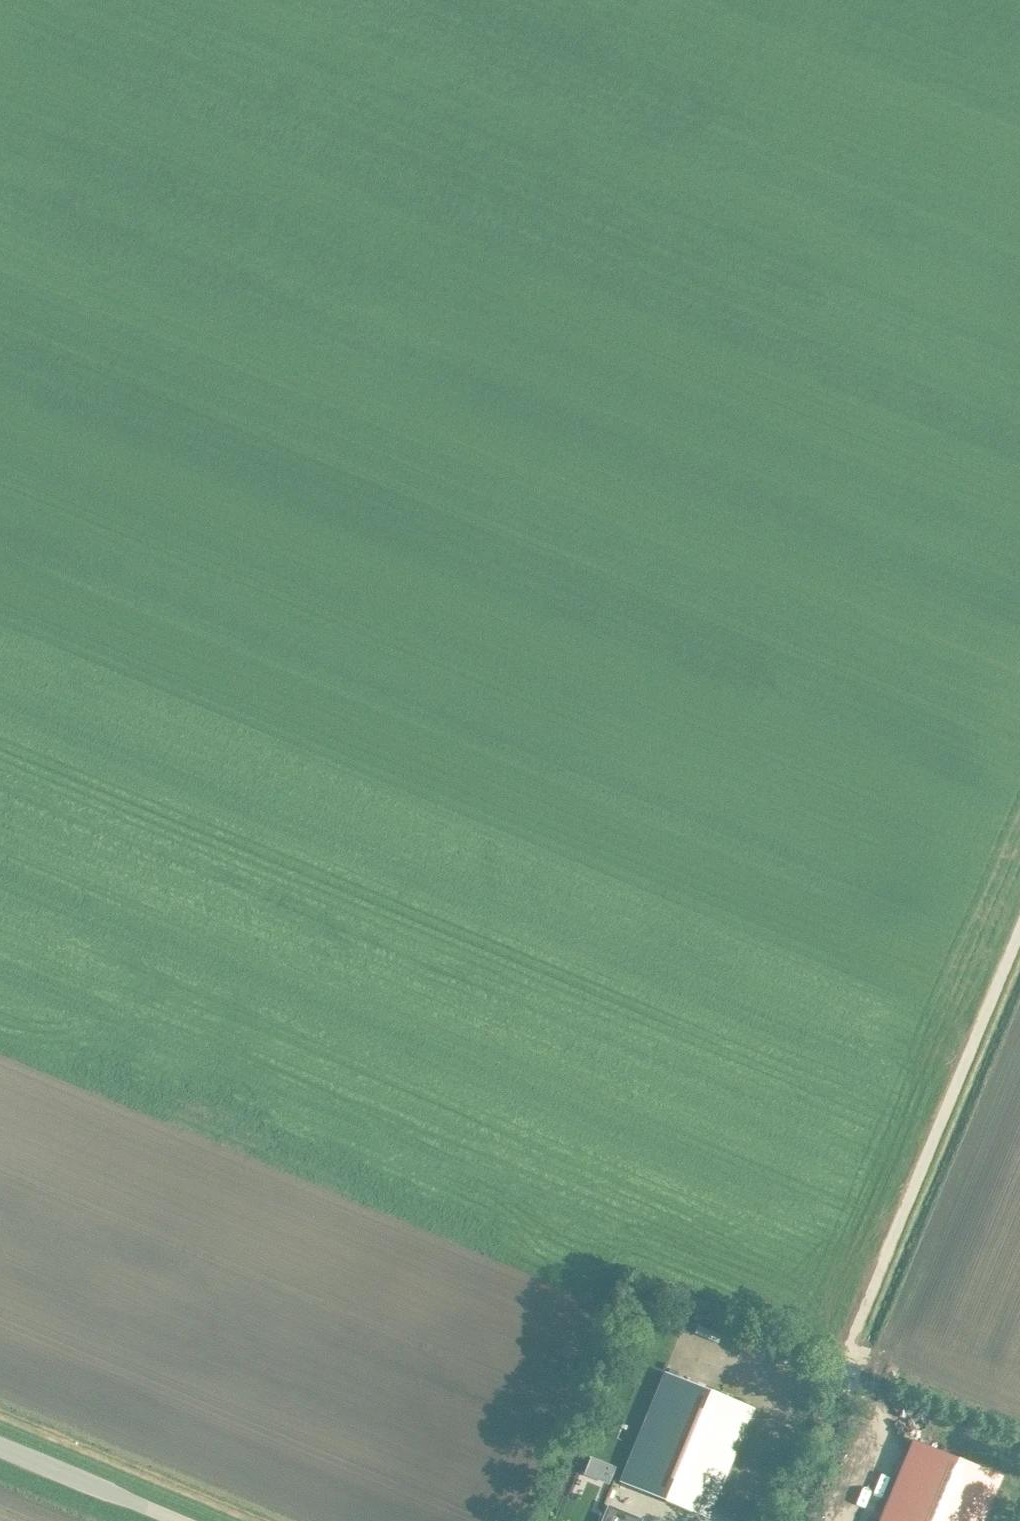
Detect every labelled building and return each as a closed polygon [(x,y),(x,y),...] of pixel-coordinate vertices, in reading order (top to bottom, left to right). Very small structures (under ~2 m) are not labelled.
[(708,1516),(752,1408),(664,1371),(619,1479),(708,1516)] [(878,1520),(982,1520),(1001,1476),(912,1439),(878,1520)] [(587,1520),(609,1520),(613,1509),(585,1498),(577,1517),(587,1520)]
